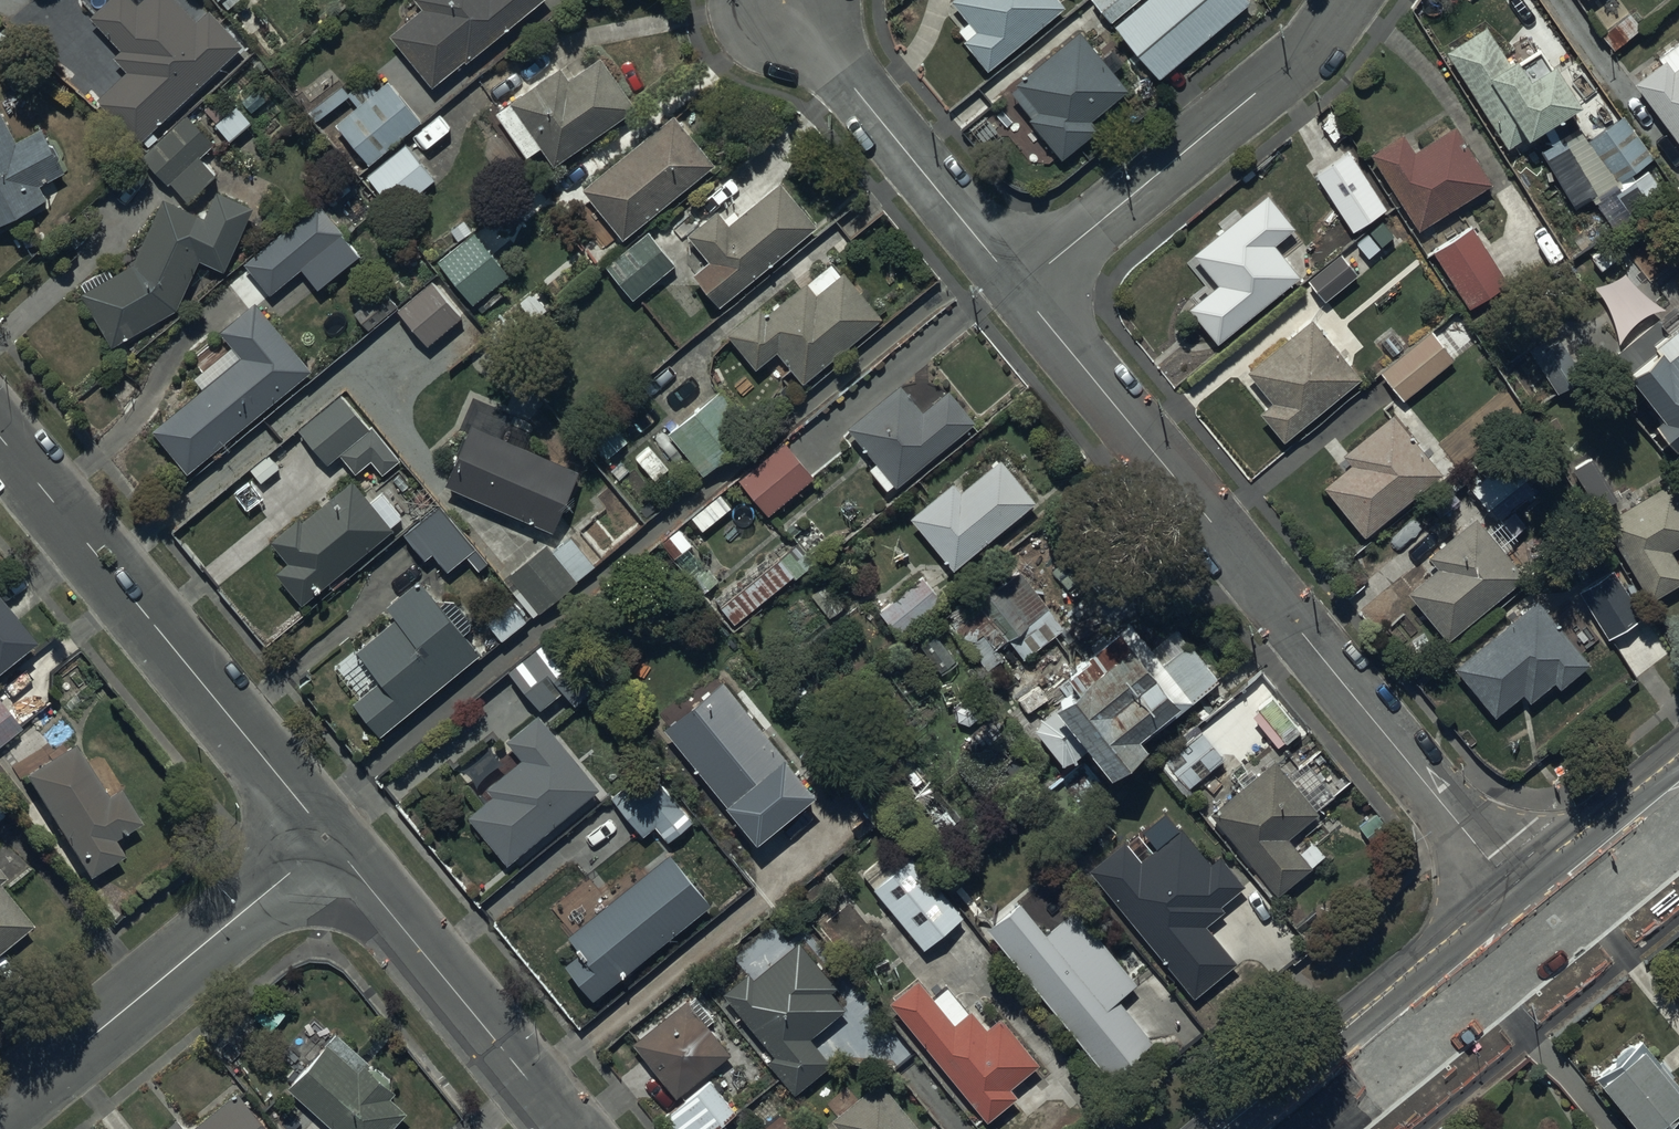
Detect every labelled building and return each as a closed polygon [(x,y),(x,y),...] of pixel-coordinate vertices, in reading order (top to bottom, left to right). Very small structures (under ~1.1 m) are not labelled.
[(242,40),(209,6),(198,17),(182,0),(104,0),(91,12),(122,44),(114,52),(128,66),(96,96),(138,139),(242,40)] [(388,30),(430,83),(465,55),(466,57),(535,0),(418,0),(421,3),(388,30)] [(1063,2),(1062,0),(952,0),(954,2),(944,11),(965,35),(962,37),(987,66),(1063,2)] [(1081,4),(1098,25),(1109,17),(1110,19),(1134,0),(1087,0),(1081,4)] [(1113,21),(1158,75),(1248,0),(1138,0),(1113,21)] [(1486,23),(1446,46),(1506,144),(1511,141),(1519,153),(1541,140),(1532,126),(1579,97),(1554,55),(1548,59),(1538,43),(1518,56),(1515,50),(1506,56),(1486,23)] [(1127,84),(1078,25),(1013,79),(1016,82),(1010,87),(1031,113),(1028,115),(1060,154),(1096,124),(1090,116),(1127,84)] [(1678,139),(1678,37),(1657,53),(1660,58),(1633,77),(1678,139)] [(553,161),(634,103),(597,53),(570,73),(561,60),(494,109),(525,153),(540,143),(553,161)] [(331,70),(301,92),(318,116),(348,92),(356,102),(335,119),(368,160),(421,118),(388,77),(375,87),(365,75),(347,89),(331,70)] [(230,136),(249,117),(224,89),(203,108),(230,136)] [(46,195),(39,181),(66,167),(43,125),(39,127),(20,91),(0,102),(0,219),(46,195)] [(187,115),(185,112),(143,153),(169,180),(171,178),(188,196),(215,171),(199,154),(214,140),(212,138),(215,135),(192,110),(187,115)] [(712,159),(672,110),(581,185),(622,234),(712,159)] [(1652,154),(1621,112),(1584,138),(1615,181),(1652,154)] [(1490,179),(1454,121),(1413,146),(1402,128),(1369,149),(1417,226),(1490,179)] [(433,175),(402,140),(365,173),(396,208),(433,175)] [(1387,205),(1348,148),(1314,171),(1354,228),(1387,205)] [(1662,184),(1647,166),(1612,191),(1626,210),(1662,184)] [(718,301),(813,219),(778,176),(728,220),(715,206),(687,231),(708,256),(692,270),(718,301)] [(136,258),(81,287),(112,342),(177,304),(199,254),(223,265),(251,202),(216,187),(205,212),(164,195),(136,258)] [(1218,338),(1297,271),(1271,240),(1293,222),(1266,190),(1194,251),(1218,278),(1188,303),(1218,338)] [(319,284),(357,250),(316,201),(290,224),(287,221),(242,261),(270,292),(301,265),(319,284)] [(508,270),(463,216),(440,234),(450,245),(436,256),(472,300),(508,270)] [(1392,231),(1381,219),(1355,241),(1367,255),(1380,244),(1378,242),(1392,231)] [(1507,279),(1470,223),(1432,246),(1467,304),(1507,279)] [(674,261),(646,227),(606,262),(632,295),(674,261)] [(1340,251),(1307,276),(1323,298),(1356,273),(1340,251)] [(759,303),(727,329),(755,364),(777,346),(802,378),(881,315),(843,267),(839,270),(830,258),(764,310),(759,303)] [(461,313),(431,277),(396,306),(426,342),(461,313)] [(153,425),(188,466),(311,366),(255,298),(220,326),(233,341),(191,375),(200,386),(153,425)] [(1359,373),(1310,314),(1247,367),(1272,397),(1259,409),(1283,437),(1359,373)] [(1627,363),(1660,405),(1652,411),(1673,437),(1678,433),(1678,314),(1654,335),(1654,336),(1642,346),(1643,347),(1627,363)] [(1430,328),(1380,368),(1403,396),(1453,355),(1430,328)] [(1543,335),(1528,344),(1556,388),(1581,373),(1557,335),(1547,341),(1543,335)] [(896,482),(971,417),(946,386),(921,407),(897,380),(846,424),(875,458),(868,465),(886,486),(893,480),(896,482)] [(719,386),(667,429),(702,472),(754,428),(719,386)] [(396,459),(340,390),(298,424),(327,460),(339,450),(354,469),(370,457),(381,470),(396,459)] [(1365,532),(1439,468),(1389,411),(1342,452),(1349,460),(1322,483),(1365,532)] [(470,421),(442,479),(553,527),(578,467),(470,421)] [(602,459),(627,438),(612,422),(588,443),(602,459)] [(785,438),(738,475),(767,511),(813,475),(785,438)] [(669,467),(649,443),(634,455),(654,479),(669,467)] [(1511,450),(1468,484),(1485,505),(1527,470),(1511,450)] [(1592,453),(1573,465),(1597,506),(1616,495),(1592,453)] [(952,565),(1034,497),(999,454),(960,487),(951,477),(909,513),(952,565)] [(302,600),(390,524),(351,476),(303,517),(299,512),(270,537),(288,558),(276,569),(302,600)] [(1602,517),(1649,597),(1678,579),(1678,565),(1668,547),(1678,540),(1678,491),(1670,477),(1602,517)] [(487,559),(439,502),(403,530),(424,555),(431,549),(446,567),(462,553),(465,551),(478,566),(487,559)] [(1447,635),(1523,570),(1476,514),(1428,553),(1437,563),(1407,589),(1447,635)] [(545,540),(507,572),(539,609),(576,577),(545,540)] [(747,608),(749,605),(791,571),(794,575),(812,559),(796,540),(734,592),(747,608)] [(992,577),(976,592),(1024,656),(1065,626),(1020,565),(996,583),(992,577)] [(1578,587),(1607,635),(1642,613),(1613,566),(1578,587)] [(923,571),(878,606),(900,634),(945,599),(923,571)] [(351,698),(378,730),(479,649),(463,629),(472,622),(453,598),(437,598),(418,574),(384,600),(395,613),(354,645),(379,676),(351,698)] [(1590,659),(1537,596),(1454,663),(1493,712),(1521,688),(1529,698),(1554,678),(1559,684),(1590,659)] [(0,598),(0,660),(31,634),(0,598)] [(1108,764),(1216,675),(1174,625),(1151,644),(1129,617),(1121,624),(1117,619),(1063,663),(1074,676),(1052,694),(1057,700),(1031,721),(1063,760),(1089,740),(1108,764)] [(547,634),(507,667),(538,705),(561,686),(574,701),(591,687),(547,634)] [(722,675),(664,724),(755,836),(814,788),(722,675)] [(0,703),(0,741),(19,725),(0,703)] [(597,783),(536,711),(505,737),(520,755),(485,784),(490,791),(465,812),(505,859),(597,783)] [(1223,755),(1195,721),(1154,754),(1188,795),(1193,790),(1188,784),(1223,755)] [(72,740),(22,769),(86,872),(121,851),(111,834),(139,818),(100,755),(87,764),(72,740)] [(1318,808),(1273,756),(1208,811),(1274,886),(1273,887),(1277,891),(1323,850),(1311,837),(1299,848),(1287,834),(1318,808)] [(647,762),(610,792),(642,832),(653,823),(667,839),(692,818),(647,762)] [(1123,839),(1089,866),(1193,994),(1235,959),(1204,921),(1223,906),(1219,901),(1244,881),(1221,853),(1212,861),(1182,824),(1177,828),(1165,813),(1127,844),(1123,839)] [(872,885),(923,945),(962,912),(911,852),(905,857),(893,843),(862,870),(873,884),(872,885)] [(709,899),(668,849),(601,903),(592,891),(566,912),(575,923),(566,930),(579,946),(563,960),(591,995),(709,899)] [(29,919),(0,885),(0,944),(29,919)] [(1018,897),(986,924),(1108,1073),(1152,1037),(1117,994),(1135,980),(1074,905),(1045,929),(1018,897)] [(836,984),(796,936),(752,973),(747,967),(722,988),(774,1051),(766,1059),(792,1091),(830,1059),(809,1033),(843,1005),(830,990),(836,984)] [(916,976),(888,998),(986,1117),(1016,1092),(1009,1083),(1037,1059),(998,1013),(985,1024),(970,1007),(967,1010),(945,984),(932,994),(916,976)] [(685,997),(632,1039),(675,1094),(730,1050),(709,1024),(716,1019),(698,997),(690,1004),(685,997)] [(335,1027),(287,1081),(340,1128),(388,1128),(387,1128),(405,1108),(388,1093),(393,1087),(365,1063),(369,1059),(335,1027)] [(1640,1033),(1597,1069),(1645,1128),(1678,1128),(1678,1082),(1640,1033)] [(830,1116),(841,1128),(924,1128),(880,1075),(830,1116)] [(662,1114),(674,1128),(710,1128),(734,1111),(708,1078),(662,1114)] [(158,1128),(273,1128),(238,1086),(189,1126),(177,1112),(158,1128)]
